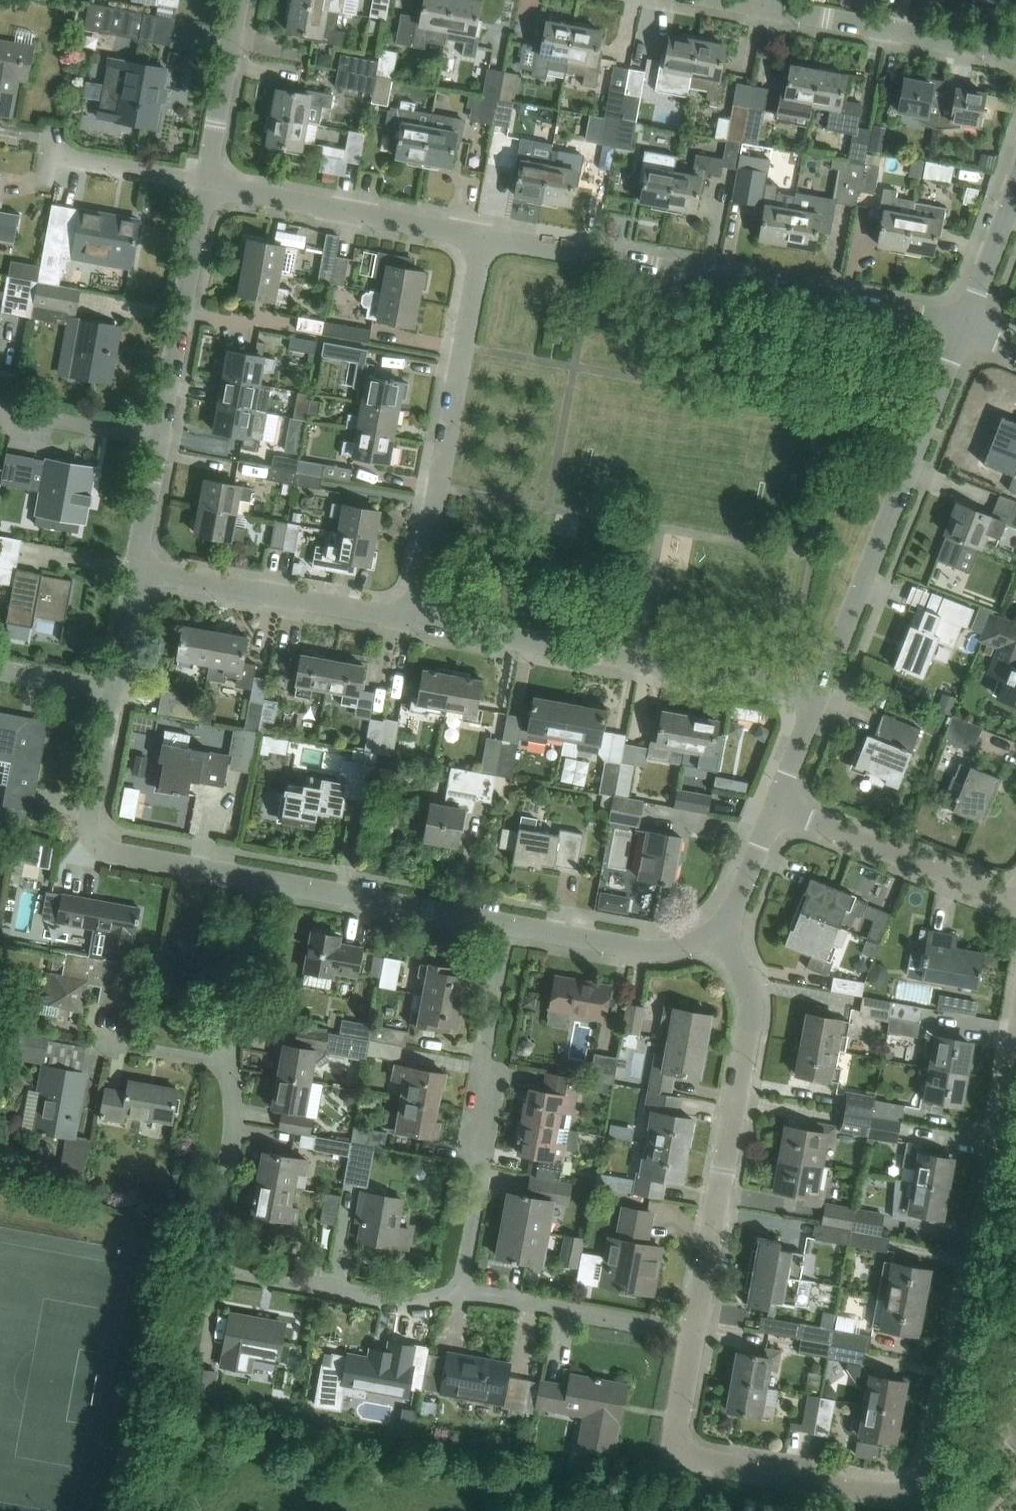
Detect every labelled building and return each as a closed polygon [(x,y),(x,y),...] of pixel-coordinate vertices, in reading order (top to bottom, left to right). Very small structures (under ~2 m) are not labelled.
[(293,3),(339,11),(342,12),(344,0),(293,0),(293,3)] [(386,19),(390,0),(373,0),(370,16),(386,19)] [(447,30),(453,0),(424,0),(421,17),(401,13),(396,43),(425,48),(426,43),(444,46),(446,40),(447,30)] [(446,40),(464,43),(462,54),(475,57),(481,28),(482,21),(482,20),(481,19),(478,19),(481,1),(475,0),(453,0),(447,30),(446,40)] [(88,1),(83,29),(111,34),(116,6),(88,1)] [(293,3),(288,30),(313,35),(313,40),(343,45),(345,32),(336,30),(339,11),(293,3)] [(171,45),(176,18),(144,13),(139,39),(171,45)] [(533,72),(532,75),(545,78),(546,70),(565,74),(574,26),(547,21),(542,47),(537,46),(533,72)] [(596,87),(601,58),(597,57),(601,31),(574,26),(565,74),(583,77),(582,85),(596,87)] [(660,60),(655,90),(687,96),(689,87),(698,41),(670,36),(667,53),(665,61),(660,60)] [(11,116),(21,63),(30,65),(33,46),(0,40),(0,114),(11,116)] [(698,41),(689,87),(708,90),(706,99),(719,102),(725,72),(720,71),(722,63),(725,46),(698,41)] [(378,75),(394,78),(398,52),(381,49),(379,61),(379,62),(380,62),(378,75)] [(378,77),(378,75),(380,62),(379,62),(379,61),(341,54),(338,69),(378,77)] [(156,128),(166,69),(109,58),(98,117),(156,128)] [(749,107),(742,143),(758,146),(763,118),(808,126),(812,104),(818,71),(791,66),(786,91),(782,91),(777,112),(749,107)] [(486,68),(482,94),(498,97),(503,72),(486,68)] [(625,93),(620,120),(636,123),(645,71),(629,68),(625,93)] [(375,93),(378,77),(338,69),(335,85),(373,92),(373,93),(375,93)] [(818,71),(812,104),(830,108),(827,129),(852,133),(847,161),(847,162),(863,165),(864,165),(867,150),(870,130),(871,129),(856,127),(857,118),(859,116),(858,113),(860,105),(852,103),(852,101),(845,102),(841,101),(845,76),(818,71)] [(503,72),(498,97),(513,100),(518,74),(503,72)] [(394,78),(378,75),(378,77),(375,93),(373,93),(371,102),(375,103),(388,105),(394,78)] [(923,122),(937,128),(945,81),(931,78),(930,83),(904,78),(898,111),(925,115),(923,122)] [(960,84),(945,81),(937,128),(951,127),(952,121),(979,126),(985,93),(959,88),(960,84)] [(320,124),(323,107),(331,109),(333,95),(304,89),(303,93),(277,89),(272,116),(306,122),(320,124)] [(620,120),(625,93),(609,90),(606,104),(604,117),(620,120)] [(481,122),(493,124),(498,97),(482,94),(477,121),(481,122)] [(509,127),(513,100),(498,97),(493,124),(509,127)] [(396,156),(424,161),(429,129),(411,125),(415,104),(402,101),(396,130),(401,131),(396,156)] [(727,140),(742,143),(749,107),(733,104),(727,140)] [(990,118),(992,108),(982,106),(981,116),(990,118)] [(448,132),(429,129),(424,161),(451,166),(455,140),(460,141),(465,112),(452,110),(448,132)] [(303,141),(306,122),(272,116),(268,143),(293,148),(292,152),(321,157),(344,161),(360,164),(366,132),(350,130),(349,130),(344,157),(323,153),(324,145),(303,141)] [(615,146),(620,120),(604,117),(599,144),(615,146)] [(615,146),(631,149),(636,123),(620,120),(615,146)] [(882,153),(885,138),(870,135),(868,150),(882,153)] [(520,168),(515,194),(543,199),(549,166),(553,144),(534,141),(521,138),(515,168),(520,168)] [(723,166),(738,169),(742,143),(727,140),(723,160),(695,154),(691,175),(673,172),(667,206),(695,211),(700,185),(704,186),(707,172),(721,174),(721,170),(722,170),(723,166)] [(753,172),(758,146),(742,143),(738,169),(753,172)] [(640,201),(667,206),(673,172),(655,168),(657,154),(658,147),(646,145),(640,174),(645,175),(640,201)] [(566,169),(549,166),(543,199),(570,204),(575,179),(579,179),(585,150),(570,147),(566,169)] [(858,190),(863,165),(847,162),(847,161),(831,159),(829,167),(840,169),(836,194),(844,195),(843,202),(856,204),(858,190)] [(922,177),(950,182),(953,166),(925,161),(922,177)] [(863,165),(858,190),(874,193),(878,168),(864,165),(863,165)] [(337,175),(323,172),(321,181),(335,183),(337,175)] [(759,239),(787,243),(793,210),(792,210),(774,207),(778,184),(764,182),(759,212),(764,213),(759,239)] [(898,191),(883,188),(878,217),(883,218),(878,244),(905,249),(914,200),(897,197),(898,191)] [(793,210),(787,243),(814,248),(819,222),(831,224),(835,201),(835,200),(796,193),(795,193),(792,210),(793,210)] [(914,202),(915,200),(914,200),(905,249),(933,254),(937,228),(942,229),(946,208),(914,202)] [(96,256),(130,262),(128,273),(129,273),(139,219),(82,209),(78,230),(52,226),(52,225),(49,224),(41,266),(38,281),(56,284),(59,266),(66,268),(68,256),(95,261),(96,256)] [(19,224),(21,214),(0,210),(0,239),(15,242),(18,224),(19,224)] [(286,223),(278,222),(276,230),(285,231),(286,223)] [(340,236),(327,234),(324,254),(319,280),(332,283),(336,256),(340,236)] [(294,262),(297,248),(274,244),(250,240),(245,267),(278,273),(281,259),(294,262)] [(388,279),(385,292),(418,298),(420,288),(426,289),(429,273),(413,270),(415,258),(414,258),(413,260),(402,258),(403,256),(378,251),(374,276),(388,279)] [(344,285),(349,258),(336,256),(332,283),(335,283),(344,285)] [(12,261),(9,277),(30,280),(38,282),(38,281),(41,266),(12,261)] [(276,287),(278,273),(245,267),(240,294),(286,302),(288,289),(276,287)] [(38,282),(30,280),(9,277),(7,276),(2,305),(0,305),(0,322),(2,312),(31,317),(36,295),(38,282)] [(31,317),(66,324),(68,316),(74,317),(75,312),(76,312),(81,289),(56,284),(38,281),(38,282),(36,295),(31,317)] [(418,298),(385,292),(371,290),(371,292),(368,291),(364,294),(362,302),(365,306),(368,307),(366,317),(413,326),(418,298)] [(57,372),(109,382),(115,353),(110,352),(111,350),(107,349),(112,324),(74,317),(68,316),(66,324),(57,372)] [(297,329),(321,333),(323,321),(299,316),(297,329)] [(371,329),(323,321),(321,333),(369,342),(371,329)] [(553,329),(551,341),(553,341),(559,342),(561,331),(553,329)] [(289,349),(314,353),(316,340),(291,336),(289,349)] [(324,341),(321,355),(358,362),(353,388),(358,389),(356,401),(364,403),(398,409),(400,398),(406,399),(409,383),(394,380),(395,379),(390,378),(390,379),(375,377),(377,364),(366,362),(368,350),(368,349),(324,341)] [(276,359),(230,350),(225,377),(258,383),(260,370),(273,372),(276,359)] [(225,377),(220,404),(266,412),(271,386),(258,383),(225,377)] [(306,418),(307,413),(310,399),(310,394),(306,393),(297,391),(292,416),(306,418)] [(310,399),(307,413),(317,415),(320,401),(313,399),(310,399)] [(346,427),(360,429),(393,435),(395,423),(398,424),(401,409),(398,409),(364,403),(362,416),(348,414),(346,427)] [(220,404),(215,431),(261,439),(273,441),(278,414),(266,412),(220,404)] [(998,461),(1000,462),(998,469),(1014,475),(1015,471),(1015,422),(1001,416),(987,454),(999,459),(998,461)] [(391,446),(393,435),(360,429),(357,444),(344,441),(342,454),(394,463),(397,447),(391,446)] [(6,452),(2,478),(29,483),(34,457),(6,452)] [(272,466),(297,470),(299,459),(274,454),(272,466)] [(41,492),(35,524),(78,532),(80,521),(82,521),(84,521),(85,520),(87,505),(87,504),(90,505),(91,504),(89,504),(90,495),(92,495),(92,494),(89,494),(94,468),(68,463),(47,459),(41,492)] [(323,475),(325,464),(299,459),(297,470),(323,475)] [(297,470),(272,466),(270,479),(294,484),(297,470)] [(320,488),(323,475),(297,470),(294,484),(320,488)] [(206,479),(201,506),(234,512),(237,498),(250,500),(252,488),(206,479)] [(999,494),(990,516),(958,504),(946,533),(947,534),(937,559),(937,558),(936,559),(955,567),(964,546),(977,551),(979,546),(982,547),(988,532),(1002,538),(1007,524),(1015,528),(1015,501),(999,494)] [(374,538),(379,511),(332,502),(330,516),(342,518),(340,532),(374,538)] [(231,525),(234,512),(201,506),(196,533),(243,542),(245,528),(231,525)] [(270,547),(283,549),(287,522),(275,520),(270,547)] [(300,525),(287,522),(283,549),(295,551),(300,525)] [(374,538),(340,532),(338,545),(332,544),(315,541),(311,566),(324,569),(345,572),(345,569),(351,570),(351,573),(355,574),(357,562),(368,564),(367,568),(369,568),(375,569),(378,551),(372,550),(374,538)] [(21,540),(22,539),(17,538),(17,539),(0,536),(0,566),(16,569),(21,540)] [(6,622),(30,626),(33,626),(35,615),(64,620),(64,622),(65,622),(73,579),(72,579),(72,580),(42,575),(42,573),(16,569),(6,622)] [(954,647),(962,625),(968,627),(975,609),(935,593),(928,610),(918,606),(894,666),(902,669),(901,671),(905,673),(906,671),(923,677),(937,641),(954,647)] [(1015,615),(1010,604),(1007,603),(1002,614),(1013,618),(1015,615)] [(982,639),(1010,650),(999,678),(1005,680),(999,696),(1015,703),(1015,625),(991,615),(982,639)] [(207,677),(208,677),(216,630),(184,625),(177,665),(193,668),(195,661),(209,664),(207,677)] [(216,630),(208,677),(224,680),(225,673),(239,676),(237,685),(252,687),(257,664),(243,661),(247,636),(216,630)] [(313,686),(328,689),(333,659),(302,654),(295,695),(311,698),(313,686)] [(357,707),(364,665),(333,659),(328,689),(343,692),(341,704),(357,707)] [(430,705),(447,708),(453,673),(423,668),(418,697),(412,696),(410,710),(429,714),(430,705)] [(483,679),(453,673),(447,708),(463,711),(461,720),(481,723),(484,709),(478,708),(483,679)] [(200,722),(202,707),(186,703),(179,693),(163,690),(159,714),(200,722)] [(951,714),(957,699),(942,693),(936,708),(951,714)] [(564,738),(570,703),(535,696),(527,741),(548,745),(549,736),(564,738)] [(265,702),(259,731),(274,734),(280,701),(265,698),(265,702)] [(245,729),(259,731),(265,702),(251,699),(245,729)] [(570,703),(564,738),(580,741),(579,749),(598,752),(606,709),(570,703)] [(761,711),(732,706),(730,718),(758,723),(761,711)] [(654,722),(648,754),(666,758),(669,746),(685,749),(691,716),(663,711),(660,725),(655,724),(655,723),(654,722)] [(0,712),(0,761),(11,763),(4,805),(30,810),(31,810),(47,721),(30,718),(29,718),(29,720),(22,719),(22,716),(0,712)] [(867,734),(864,742),(855,766),(865,770),(865,772),(870,774),(871,772),(886,778),(885,782),(898,787),(921,728),(883,713),(874,737),(867,734)] [(982,727),(952,715),(942,740),(972,752),(982,727)] [(718,721),(691,716),(685,749),(682,764),(717,770),(724,732),(722,732),(721,734),(716,733),(718,721)] [(384,720),(378,753),(394,756),(400,720),(384,717),(384,720)] [(378,753),(384,720),(371,718),(365,751),(378,753)] [(233,741),(257,745),(259,731),(245,729),(236,727),(233,741)] [(619,763),(613,796),(627,798),(633,765),(621,763),(626,734),(625,734),(619,763)] [(497,775),(503,739),(486,736),(481,772),(496,775),(497,775)] [(518,742),(503,739),(497,775),(512,777),(518,742)] [(189,794),(192,777),(199,778),(198,782),(200,782),(200,781),(223,786),(224,787),(230,754),(211,751),(209,759),(191,756),(192,747),(163,742),(160,761),(166,762),(164,769),(163,769),(160,787),(159,786),(159,788),(174,791),(174,793),(180,794),(180,792),(189,794)] [(340,782),(333,781),(330,794),(322,792),(322,789),(289,783),(282,820),(315,827),(319,806),(327,808),(326,811),(342,814),(347,786),(371,791),(376,764),(344,758),(340,782)] [(604,761),(599,793),(613,796),(619,763),(605,760),(604,761)] [(955,799),(957,800),(953,810),(984,822),(984,821),(981,820),(992,792),(993,792),(998,779),(1001,780),(1001,779),(959,762),(954,775),(965,779),(958,797),(956,796),(955,799)] [(496,775),(481,772),(449,766),(443,805),(432,803),(425,839),(457,845),(463,810),(469,811),(471,798),(491,802),(496,775)] [(736,782),(734,794),(746,796),(748,784),(736,782)] [(119,816),(133,819),(138,791),(125,789),(119,816)] [(712,795),(677,789),(674,807),(708,813),(712,795)] [(642,801),(627,798),(613,796),(609,819),(637,824),(638,825),(642,801)] [(554,861),(553,865),(554,866),(555,864),(577,868),(583,833),(559,829),(558,835),(519,828),(513,863),(530,866),(530,868),(534,869),(535,867),(542,868),(543,859),(554,861)] [(648,831),(639,878),(662,882),(661,883),(666,884),(666,883),(673,884),(681,837),(648,831)] [(41,850),(17,846),(14,846),(12,859),(38,864),(41,850)] [(838,926),(845,909),(862,916),(868,902),(856,897),(856,895),(811,877),(805,893),(807,894),(800,911),(838,926)] [(602,891),(598,907),(629,913),(632,897),(602,891)] [(88,955),(124,961),(129,962),(134,935),(135,935),(137,922),(138,923),(139,917),(138,917),(140,907),(138,907),(138,909),(93,901),(93,899),(63,893),(58,922),(93,928),(88,955)] [(876,921),(869,938),(880,943),(892,913),(880,909),(876,921)] [(791,928),(785,943),(812,954),(807,967),(828,975),(833,962),(825,959),(838,926),(800,911),(793,929),(791,928)] [(926,964),(924,977),(978,987),(984,953),(956,947),(958,936),(928,930),(922,963),(926,964)] [(305,970),(332,975),(333,970),(357,975),(362,948),(349,945),(349,948),(338,946),(340,936),(312,931),(305,970)] [(868,939),(863,952),(874,957),(880,943),(868,939)] [(121,984),(124,961),(88,955),(56,950),(52,969),(57,970),(64,963),(62,975),(47,972),(42,996),(49,998),(49,996),(59,998),(58,1006),(82,1011),(85,996),(82,996),(84,983),(101,986),(98,1003),(122,1007),(120,1015),(135,1018),(140,987),(121,984)] [(401,960),(385,957),(379,986),(396,989),(401,960)] [(427,977),(424,994),(462,1001),(466,978),(452,975),(454,968),(420,962),(418,976),(427,977)] [(556,976),(547,1022),(566,1026),(569,1013),(605,1019),(611,986),(556,976)] [(863,996),(864,996),(866,982),(834,976),(831,990),(863,996)] [(409,1023),(443,1029),(443,1028),(442,1028),(443,1022),(458,1025),(462,1001),(424,994),(421,1011),(412,1009),(409,1023)] [(978,1000),(941,994),(938,1008),(975,1015),(978,1000)] [(887,1022),(888,1017),(891,1001),(864,996),(863,996),(860,1010),(860,1012),(859,1017),(887,1022)] [(891,1001),(888,1017),(919,1023),(922,1007),(891,1001)] [(628,1004),(623,1031),(640,1034),(644,1007),(628,1004)] [(672,1023),(669,1039),(706,1046),(712,1014),(664,1005),(662,1021),(672,1023)] [(849,1021),(807,1013),(802,1043),(834,1049),(837,1034),(847,1036),(849,1021)] [(916,1036),(919,1023),(888,1017),(887,1022),(886,1031),(916,1036)] [(373,1024),(342,1019),(340,1033),(370,1038),(373,1024)] [(373,1024),(370,1038),(406,1044),(409,1031),(373,1024)] [(366,1061),(367,1055),(370,1038),(340,1033),(328,1031),(299,1026),(299,1029),(296,1046),(284,1044),(278,1075),(312,1081),(314,1066),(322,1067),(330,1062),(331,1055),(366,1061)] [(4,1050),(30,1055),(43,1058),(47,1036),(30,1033),(8,1029),(4,1050)] [(960,1042),(961,1040),(926,1033),(923,1049),(933,1051),(930,1067),(966,1073),(972,1044),(960,1042)] [(370,1038),(367,1055),(400,1061),(403,1045),(406,1046),(406,1044),(370,1038)] [(700,1077),(706,1046),(669,1039),(666,1055),(657,1053),(650,1090),(670,1094),(674,1072),(700,1077)] [(831,1067),(834,1049),(802,1043),(796,1073),(838,1081),(840,1068),(831,1067)] [(595,1053),(590,1079),(614,1084),(619,1057),(595,1053)] [(406,1080),(403,1098),(437,1104),(441,1086),(444,1086),(446,1073),(399,1065),(395,1064),(393,1078),(406,1080)] [(74,1118),(82,1072),(49,1066),(39,1120),(37,1119),(35,1130),(66,1135),(59,1170),(83,1175),(90,1139),(87,1138),(74,1136),(77,1118),(74,1118)] [(961,1102),(966,1073),(930,1067),(927,1082),(924,1081),(921,1098),(949,1103),(950,1100),(961,1102)] [(525,1102),(522,1120),(559,1127),(562,1111),(571,1112),(578,1077),(546,1071),(546,1073),(549,1074),(545,1093),(529,1090),(527,1102),(525,1102)] [(284,1109),(280,1128),(308,1133),(311,1118),(305,1117),(312,1081),(278,1075),(272,1106),(284,1109)] [(124,1114),(172,1122),(178,1089),(129,1080),(127,1092),(106,1088),(101,1117),(123,1121),(124,1114)] [(680,1096),(670,1094),(650,1090),(647,1111),(654,1112),(649,1143),(687,1150),(693,1118),(670,1114),(671,1106),(678,1108),(680,1096)] [(871,1115),(873,1101),(874,1095),(847,1090),(843,1111),(871,1115)] [(437,1104),(403,1098),(399,1116),(386,1113),(384,1127),(397,1129),(437,1137),(440,1122),(434,1121),(437,1104)] [(905,1106),(873,1101),(871,1115),(902,1121),(905,1106)] [(841,1127),(818,1123),(817,1131),(787,1126),(781,1157),(823,1165),(828,1142),(837,1144),(840,1132),(867,1136),(871,1115),(843,1111),(841,1127)] [(871,1115),(867,1136),(866,1139),(898,1144),(902,1121),(871,1115)] [(527,1172),(527,1174),(559,1179),(566,1142),(556,1141),(559,1127),(522,1120),(519,1136),(518,1136),(517,1140),(520,1140),(518,1152),(533,1155),(530,1172),(527,1172)] [(387,1132),(355,1126),(352,1142),(369,1145),(384,1147),(387,1132)] [(349,1157),(352,1142),(317,1135),(314,1148),(314,1150),(349,1157)] [(369,1145),(352,1142),(349,1157),(344,1183),(357,1185),(357,1183),(362,1159),(366,1160),(369,1145)] [(914,1182),(948,1188),(954,1159),(921,1153),(922,1144),(907,1142),(907,1143),(903,1166),(916,1169),(914,1182)] [(637,1193),(661,1198),(663,1186),(657,1185),(658,1177),(681,1181),(687,1150),(649,1143),(643,1173),(640,1173),(637,1193)] [(264,1151),(259,1181),(295,1187),(298,1172),(304,1173),(307,1159),(264,1151)] [(819,1189),(823,1165),(781,1157),(775,1189),(805,1195),(804,1202),(823,1206),(826,1190),(819,1189)] [(509,1192),(503,1222),(548,1230),(554,1201),(568,1204),(571,1184),(542,1178),(538,1198),(528,1196),(528,1194),(524,1193),(523,1195),(509,1192)] [(291,1208),(295,1187),(259,1181),(256,1195),(254,1195),(253,1201),(255,1201),(253,1213),(296,1221),(298,1209),(291,1208)] [(910,1211),(943,1217),(948,1188),(914,1182),(912,1195),(898,1193),(894,1217),(893,1217),(908,1220),(910,1211)] [(360,1207),(365,1208),(360,1240),(407,1248),(407,1247),(410,1229),(397,1227),(402,1198),(362,1191),(360,1207)] [(325,1193),(320,1221),(336,1224),(342,1196),(325,1193)] [(826,1205),(823,1224),(851,1230),(854,1210),(826,1205)] [(609,1266),(608,1270),(610,1271),(607,1286),(621,1288),(620,1289),(625,1290),(625,1289),(653,1294),(656,1276),(661,1247),(646,1244),(652,1212),(616,1206),(606,1257),(612,1258),(611,1263),(611,1266),(609,1266)] [(854,1210),(851,1230),(879,1235),(883,1214),(854,1210)] [(542,1264),(548,1230),(503,1222),(497,1255),(512,1258),(512,1260),(516,1261),(516,1259),(542,1264)] [(851,1230),(823,1224),(816,1223),(813,1239),(848,1245),(851,1230)] [(890,1237),(879,1235),(851,1230),(848,1245),(887,1252),(890,1237)] [(560,1263),(577,1266),(582,1236),(578,1235),(566,1233),(560,1263)] [(780,1241),(759,1237),(753,1270),(799,1279),(804,1253),(779,1248),(780,1241)] [(878,1293),(910,1299),(924,1302),(930,1269),(884,1261),(878,1293)] [(795,1299),(799,1279),(753,1270),(747,1299),(746,1304),(767,1308),(768,1300),(794,1305),(795,1299)] [(918,1334),(924,1302),(910,1299),(878,1293),(872,1326),(918,1334)] [(823,1311),(821,1326),(831,1328),(834,1313),(823,1311)] [(279,1361),(285,1326),(257,1321),(258,1317),(231,1312),(221,1365),(251,1369),(253,1356),(279,1361)] [(797,1337),(800,1338),(830,1343),(832,1328),(831,1328),(800,1322),(797,1337)] [(832,1328),(830,1343),(865,1349),(869,1350),(872,1335),(832,1328)] [(828,1358),(830,1343),(800,1338),(798,1351),(827,1356),(827,1357),(828,1358)] [(323,1364),(316,1404),(339,1408),(342,1393),(344,1384),(365,1388),(408,1396),(413,1366),(411,1366),(414,1346),(391,1342),(387,1361),(349,1354),(348,1357),(333,1354),(331,1366),(323,1364)] [(865,1404),(901,1411),(906,1381),(871,1375),(873,1369),(869,1364),(862,1363),(865,1349),(830,1343),(828,1358),(847,1361),(846,1367),(860,1387),(868,1388),(865,1404)] [(738,1352),(733,1381),(768,1387),(771,1368),(782,1370),(785,1351),(766,1347),(764,1356),(738,1352)] [(428,1354),(425,1368),(422,1389),(445,1393),(502,1403),(509,1363),(448,1352),(448,1358),(428,1354)] [(211,1399),(216,1371),(192,1367),(187,1394),(188,1395),(210,1399),(211,1399)] [(621,1411),(619,1410),(620,1403),(623,1403),(626,1385),(601,1380),(601,1377),(596,1376),(595,1379),(572,1375),(569,1386),(540,1381),(536,1405),(585,1414),(579,1447),(613,1453),(619,1421),(621,1411)] [(772,1417),(774,1407),(764,1405),(768,1387),(733,1381),(728,1410),(760,1416),(760,1415),(772,1417)] [(823,1384),(821,1396),(835,1399),(836,1394),(831,1385),(823,1384)] [(814,1433),(821,1396),(809,1394),(801,1430),(814,1433)] [(828,1435),(828,1436),(835,1399),(821,1396),(814,1433),(828,1435)] [(863,1420),(853,1419),(850,1432),(860,1434),(861,1434),(860,1442),(859,1442),(856,1454),(866,1456),(876,1457),(878,1445),(876,1445),(878,1437),(895,1440),(901,1411),(865,1404),(863,1420)]
